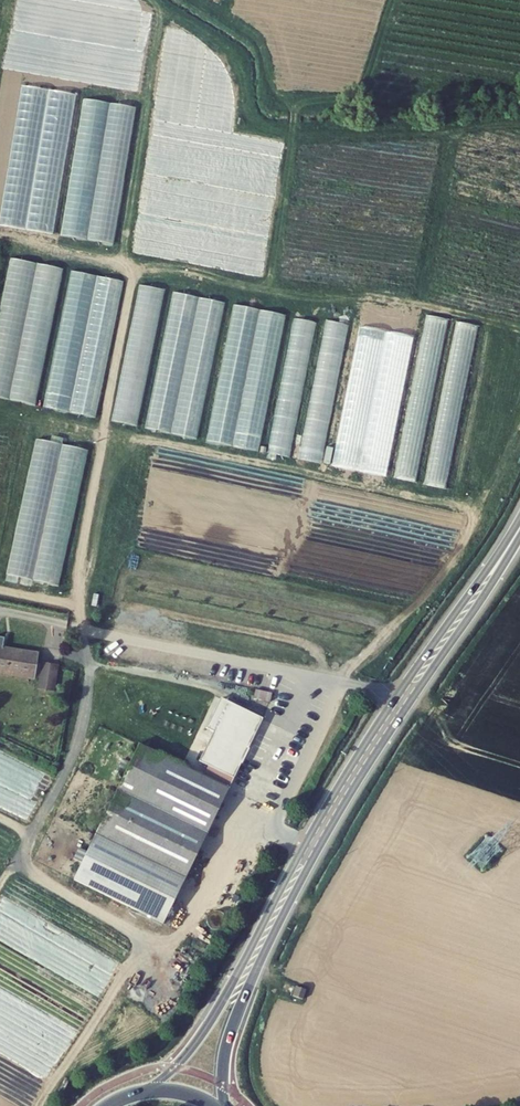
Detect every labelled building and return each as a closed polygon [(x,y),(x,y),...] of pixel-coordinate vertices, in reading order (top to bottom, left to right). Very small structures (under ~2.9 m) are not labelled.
[(125,162),(73,155),(62,235),(113,242),(125,162)] [(10,353),(23,268),(14,267),(1,352),(10,353)] [(33,270),(30,286),(42,288),(45,272),(33,270)] [(46,406),(98,415),(122,279),(70,270),(46,406)] [(334,465),(354,469),(386,305),(365,301),(334,465)] [(387,475),(414,310),(393,307),(366,471),(387,475)] [(423,313),(399,478),(420,481),(444,317),(423,313)] [(287,343),(270,453),(293,456),(314,321),(295,318),(291,344),(287,343)] [(301,458),(324,462),(348,323),(325,319),(301,458)] [(447,488),(477,324),(456,320),(426,484),(447,488)] [(128,338),(113,420),(139,424),(155,332),(142,330),(140,340),(128,338)] [(207,440),(260,450),(280,338),(268,336),(267,344),(268,344),(266,355),(251,352),(250,358),(240,357),(239,364),(221,361),(207,440)] [(146,427),(198,436),(215,347),(214,347),(214,346),(201,344),(198,360),(188,358),(188,357),(171,354),(170,356),(159,354),(146,427)] [(34,678),(38,654),(0,648),(0,672),(34,678)] [(42,661),(38,686),(56,689),(60,664),(42,661)] [(245,708),(223,697),(207,727),(216,731),(202,759),(211,764),(206,774),(231,786),(236,777),(263,720),(264,717),(245,708)] [(183,762),(138,740),(110,797),(202,845),(229,790),(231,786),(206,774),(183,762)] [(202,845),(110,797),(94,830),(187,875),(193,864),(202,845)] [(187,875),(94,830),(70,880),(161,925),(187,875)] [(306,990),(297,986),(294,997),(303,1000),(306,990)]
